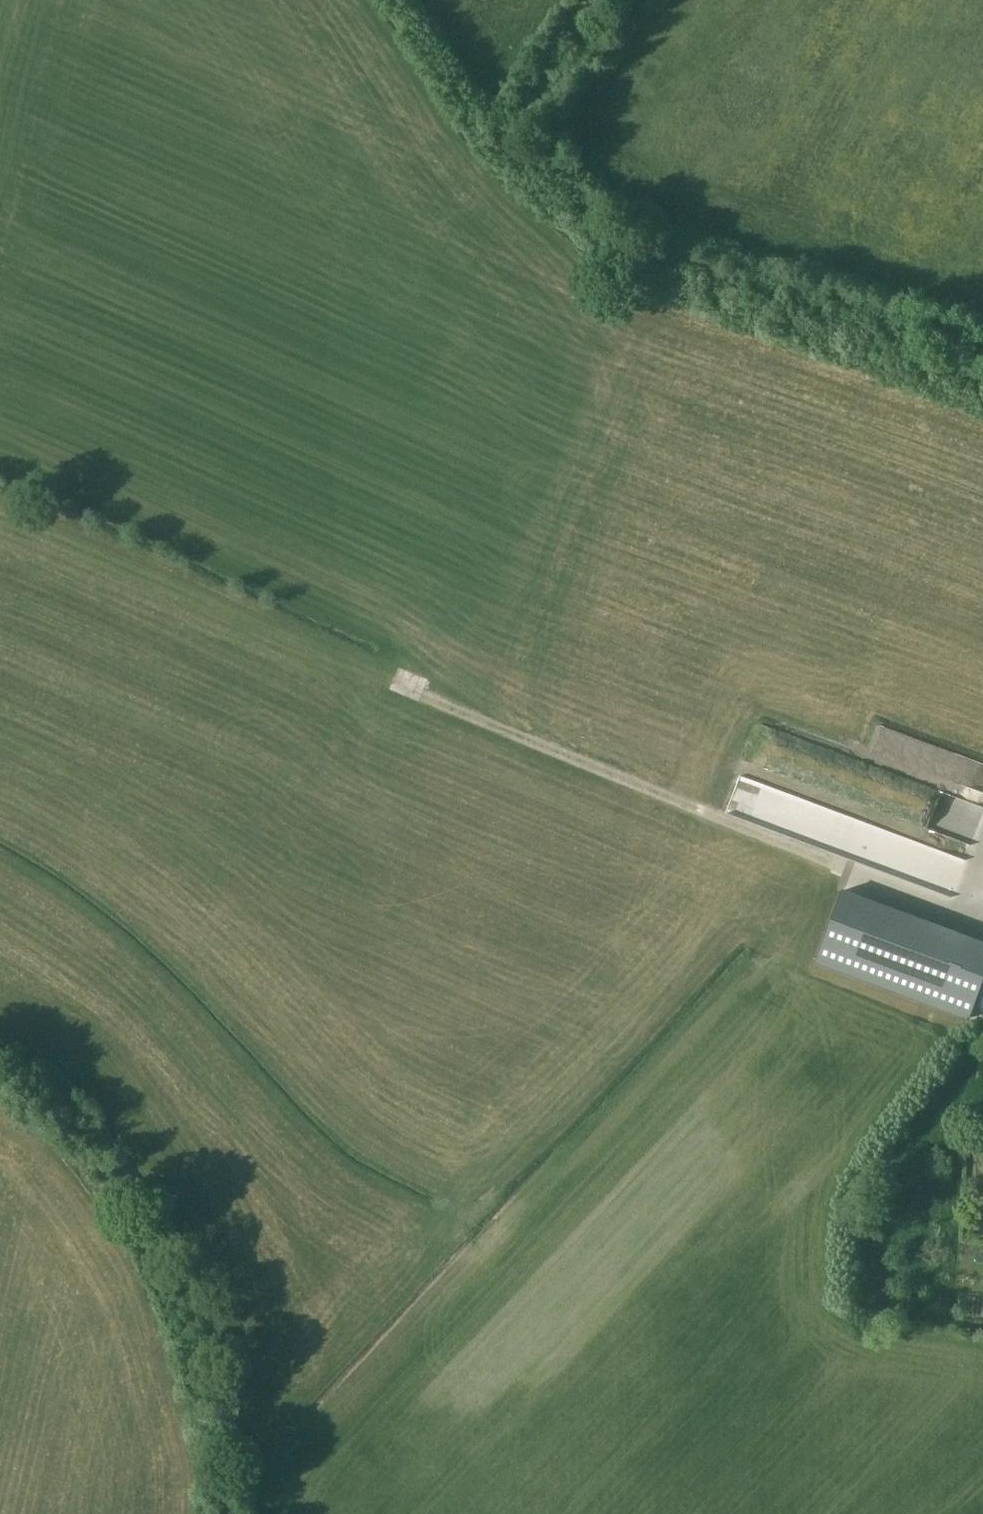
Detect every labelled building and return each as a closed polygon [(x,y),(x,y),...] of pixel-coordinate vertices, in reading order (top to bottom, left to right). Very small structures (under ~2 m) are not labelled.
[(936,978),(962,992),(972,975),(946,960),(936,978)]
